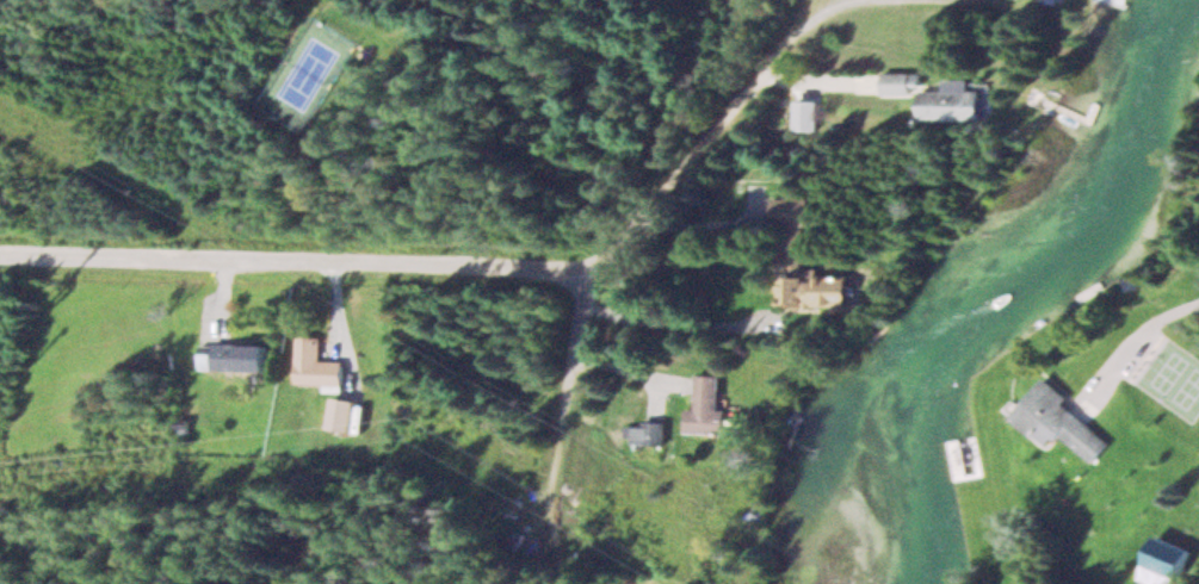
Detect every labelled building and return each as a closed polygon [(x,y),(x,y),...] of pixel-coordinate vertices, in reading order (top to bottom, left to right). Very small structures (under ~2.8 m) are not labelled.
[(881,93),(910,94),(911,84),(920,84),(920,71),(882,70),(881,93)] [(919,89),(919,119),(987,119),(987,78),(943,78),(943,89),(919,89)] [(805,197),(775,197),(776,305),(852,304),(851,276),(815,277),(814,267),(806,267),(805,197)] [(345,360),(322,360),(322,335),(297,335),(297,383),(345,384),(345,360)] [(199,368),(269,370),(270,343),(200,341),(199,368)] [(719,374),(693,374),(693,407),(684,406),(684,432),(719,432),(719,374)] [(1047,379),(1014,416),(1050,448),(1062,434),(1094,462),(1114,439),(1047,379)] [(331,426),(346,429),(350,400),(335,398),(331,426)] [(630,454),(646,454),(646,446),(663,446),(663,421),(630,421),(630,454)] [(1156,535),(1140,580),(1153,583),(1180,583),(1193,548),(1156,535)]
